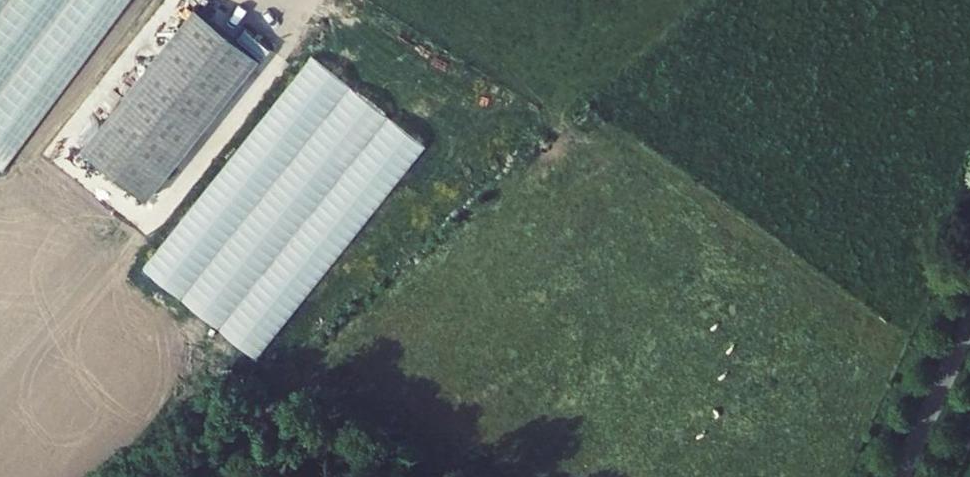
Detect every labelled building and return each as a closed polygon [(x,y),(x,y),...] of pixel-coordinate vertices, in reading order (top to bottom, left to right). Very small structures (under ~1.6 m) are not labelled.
[(124,0),(0,0),(0,165),(6,169),(124,0)] [(153,197),(265,55),(202,6),(90,148),(153,197)]
